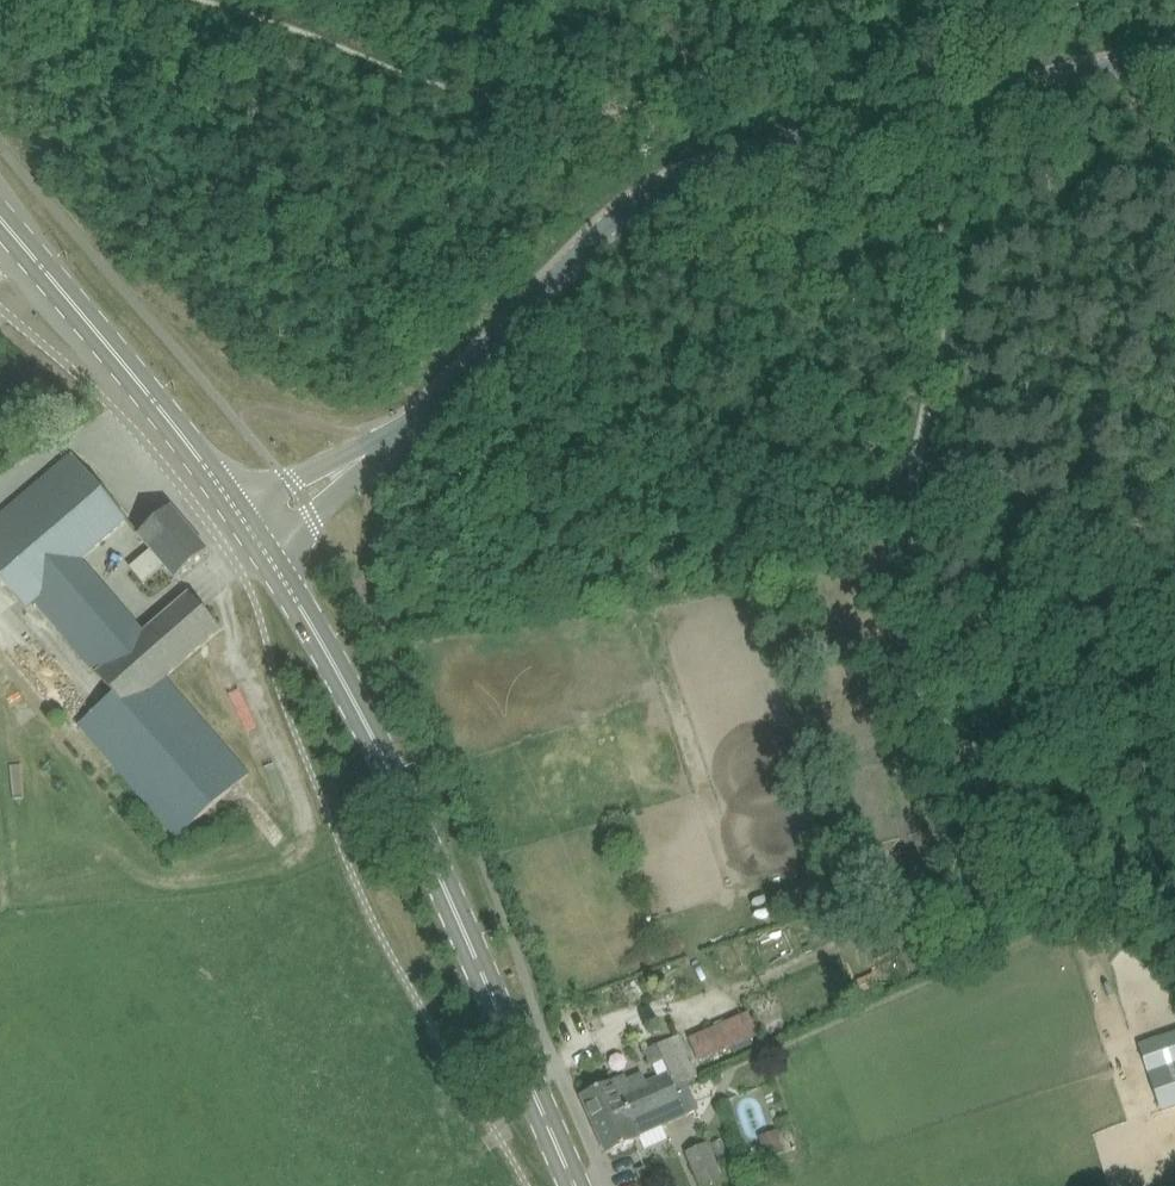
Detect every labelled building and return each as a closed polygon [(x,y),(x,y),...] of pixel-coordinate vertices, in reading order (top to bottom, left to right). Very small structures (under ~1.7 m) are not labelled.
[(73,454),(4,510),(0,514),(0,576),(28,608),(36,601),(83,560),(129,520),(73,454)] [(172,508),(163,516),(140,536),(151,549),(130,565),(143,581),(163,565),(174,580),(209,551),(172,508)] [(83,560),(36,601),(97,672),(145,631),(83,560)] [(222,629),(191,593),(145,631),(97,672),(116,693),(79,724),(176,838),(250,774),(166,678),(222,629)] [(66,670),(46,689),(74,718),(94,699),(66,670)] [(235,674),(223,679),(236,715),(248,710),(235,674)] [(690,1038),(701,1063),(761,1037),(750,1012),(690,1038)] [(1164,1111),(1174,1107),(1174,1032),(1141,1044),(1164,1111)] [(629,1074),(618,1079),(581,1095),(593,1122),(677,1087),(688,1082),(670,1039),(644,1050),(651,1065),(653,1064),(664,1059),(669,1073),(645,1083),(641,1074),(631,1078),(629,1074)] [(608,1153),(635,1141),(641,1138),(640,1136),(700,1109),(688,1082),(677,1087),(593,1122),(608,1153)] [(785,1152),(778,1129),(759,1136),(767,1158),(785,1152)] [(708,1142),(686,1152),(702,1185),(703,1185),(724,1176),(708,1142)] [(645,1166),(638,1169),(637,1168),(636,1169),(636,1170),(637,1170),(641,1179),(640,1179),(641,1181),(641,1180),(644,1185),(653,1185),(657,1184),(648,1164),(645,1166)]
